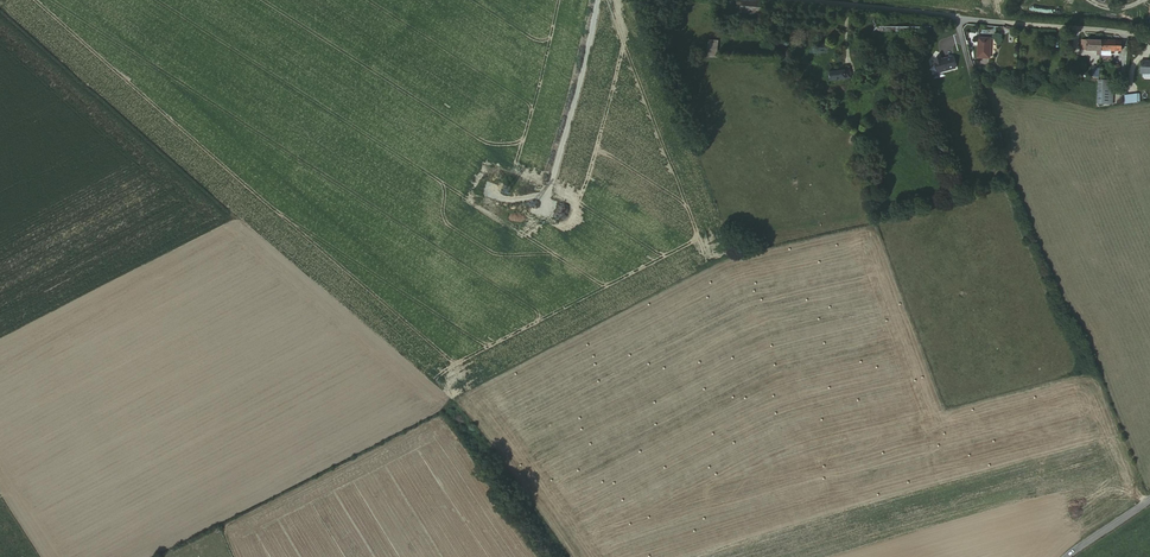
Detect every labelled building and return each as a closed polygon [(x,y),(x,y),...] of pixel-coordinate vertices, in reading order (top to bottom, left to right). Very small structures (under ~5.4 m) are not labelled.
[(761,3),(736,1),(736,5),(741,6),(740,14),(760,15),(761,3)] [(719,50),(721,27),(709,26),(708,50),(719,50)] [(980,58),(993,59),(994,38),(982,37),(980,58)] [(1100,51),(1100,41),(1086,41),(1085,50),(1094,51),(1100,51)] [(1121,42),(1100,41),(1100,51),(1105,51),(1108,51),(1121,51),(1121,42)] [(937,60),(934,62),(938,75),(956,69),(952,58),(941,62),(941,61),(937,60)] [(1141,63),(1141,75),(1149,75),(1149,63),(1141,63)] [(851,79),(850,71),(830,73),(831,81),(851,79)] [(1112,84),(1102,84),(1101,103),(1111,104),(1112,84)] [(1124,104),(1136,103),(1135,96),(1125,97),(1124,104)]
